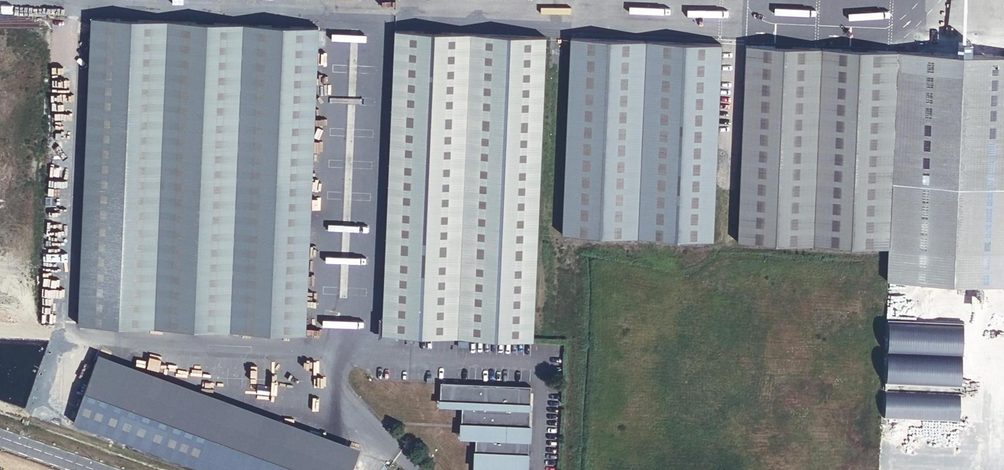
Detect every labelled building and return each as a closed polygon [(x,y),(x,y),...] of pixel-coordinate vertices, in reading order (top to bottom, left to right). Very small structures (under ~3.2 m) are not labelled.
[(314,27),(89,19),(79,327),(303,335),(314,27)] [(390,30),(381,318),(380,334),(397,335),(530,341),(542,36),(390,30)] [(566,37),(560,235),(709,241),(717,44),(566,37)] [(743,45),(735,242),(885,248),(893,51),(743,45)] [(884,280),(1003,285),(1003,56),(893,51),(885,248),(886,248),(885,266),(884,280)] [(380,334),(381,318),(376,318),(376,339),(396,340),(397,335),(380,334)] [(962,387),(965,323),(888,320),(885,383),(962,387)] [(438,400),(460,401),(460,405),(459,423),(474,424),(474,436),(473,469),(526,469),(529,384),(438,381),(438,400)] [(962,421),(963,394),(885,391),(884,418),(962,421)] [(113,438),(121,414),(168,430),(160,454),(206,469),(301,469),(302,469),(85,394),(74,424),(113,438)] [(121,414),(113,438),(160,454),(168,430),(121,414)] [(474,424),(459,423),(459,436),(474,436),(474,424)]
